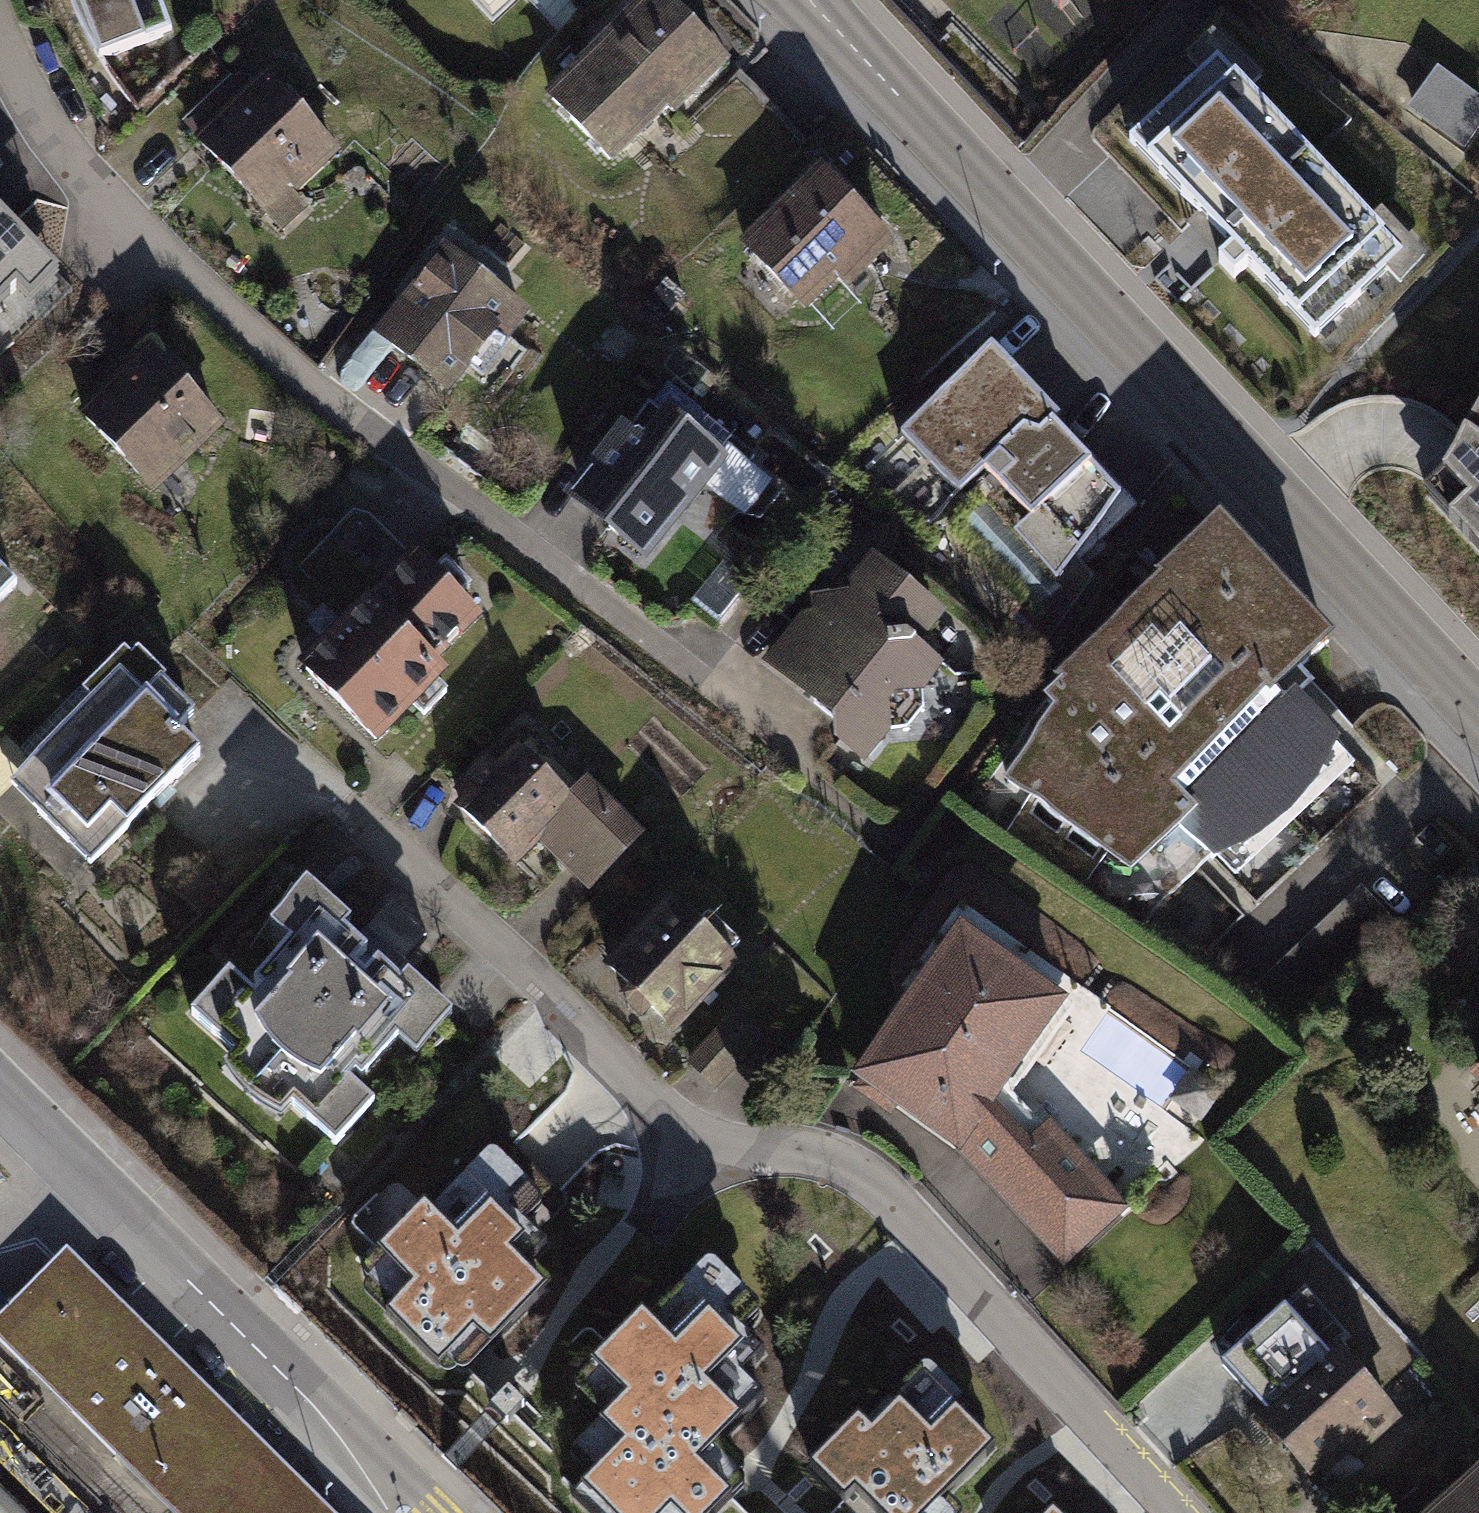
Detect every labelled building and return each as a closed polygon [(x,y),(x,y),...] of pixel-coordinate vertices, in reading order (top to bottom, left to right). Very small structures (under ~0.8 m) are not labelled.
[(102,64),(175,35),(163,1),(162,0),(72,0),(102,64)] [(547,96),(617,174),(733,73),(669,0),(657,0),(603,47),(547,96)] [(1306,10),(1313,0),(1293,0),(1306,10)] [(1181,231),(1196,218),(1128,147),(1217,63),(1310,160),(1352,120),(1219,11),(1096,129),(1091,137),(1181,231)] [(1217,63),(1128,147),(1196,218),(1315,342),(1404,258),(1310,160),(1217,63)] [(1407,112),(1463,152),(1478,130),(1478,101),(1437,71),(1407,112)] [(269,72),(197,140),(285,233),(311,208),(299,195),(345,152),(269,72)] [(801,144),(740,80),(688,129),(749,193),(801,144)] [(819,168),(739,246),(804,313),(838,281),(849,292),(895,247),(819,168)] [(80,287),(0,203),(0,363),(80,287)] [(449,248),(376,336),(451,398),(502,336),(512,344),(533,318),(449,248)] [(669,281),(653,300),(671,316),(687,297),(669,281)] [(153,350),(80,416),(152,496),(226,430),(153,350)] [(989,357),(898,439),(959,503),(984,481),(1000,501),(936,554),(1044,646),(1095,581),(1079,567),(1137,510),(989,357)] [(617,435),(561,505),(644,571),(706,492),(752,529),(781,493),(748,467),(755,458),(668,390),(627,442),(617,435)] [(1443,485),(1425,500),(1478,559),(1478,429),(1443,485)] [(353,620),(412,561),(371,521),(354,516),(302,569),(353,620)] [(1053,717),(1006,786),(1131,874),(1181,832),(1212,865),(1256,847),(1296,821),(1321,790),(1339,749),(1300,704),(1318,689),(1305,678),(1335,651),(1220,530),(1155,591),(1161,595),(1056,687),(1059,692),(1042,706),(1053,717)] [(353,620),(301,671),(383,754),(454,684),(441,671),(489,623),(420,554),(412,561),(353,620)] [(799,618),(764,664),(832,722),(835,746),(865,769),(893,734),(907,732),(925,712),(925,699),(942,673),(919,655),(945,621),(872,560),(848,589),(850,599),(810,601),(812,617),(799,618)] [(17,593),(0,576),(0,611),(17,593)] [(35,765),(13,788),(95,872),(203,767),(179,743),(197,725),(165,692),(170,687),(143,659),(136,666),(127,657),(82,701),(92,711),(35,765)] [(92,711),(82,701),(25,755),(35,765),(92,711)] [(478,785),(461,804),(516,856),(539,832),(591,882),(646,824),(586,768),(569,785),(523,741),(501,764),(484,747),(462,770),(478,785)] [(222,957),(186,998),(333,1129),(369,1089),(344,1067),(353,1058),(359,1064),(393,1026),(414,1044),(453,1000),(404,957),(398,963),(374,942),(361,958),(353,951),(366,936),(359,930),(340,913),(347,906),(302,866),(267,906),(287,923),(249,965),(257,972),(251,979),(224,955),(222,957)] [(1363,887),(1258,983),(1293,1021),(1397,925),(1363,887)] [(676,893),(608,964),(637,992),(672,1025),(740,955),(676,893)] [(388,897),(359,930),(366,936),(353,951),(361,958),(374,942),(398,963),(404,957),(427,930),(388,897)] [(961,913),(853,1069),(957,1148),(1064,1264),(1130,1202),(1050,1115),(1030,1133),(996,1095),(1071,990),(961,913)] [(736,1005),(686,1057),(715,1084),(764,1031),(736,1005)] [(1192,1065),(1170,1098),(1202,1120),(1224,1087),(1192,1065)] [(401,1240),(485,1325),(579,1231),(495,1147),(401,1240)] [(37,1322),(71,1288),(299,1512),(335,1512),(66,1245),(15,1299),(37,1322)] [(585,1401),(672,1482),(797,1348),(711,1267),(585,1401)] [(71,1288),(37,1322),(15,1299),(0,1314),(0,1340),(175,1512),(299,1512),(71,1288)] [(1257,1364),(1276,1384),(1326,1338),(1307,1318),(1257,1364)] [(1278,1396),(1259,1414),(1318,1477),(1350,1448),(1360,1459),(1409,1414),(1333,1331),(1326,1338),(1276,1384),(1271,1388),(1278,1396)] [(891,1512),(912,1512),(996,1430),(912,1346),(817,1440),(891,1512)] [(1422,1512),(1478,1512),(1478,1462),(1422,1512)] [(1078,1494),(1059,1512),(1098,1512),(1078,1494)]
